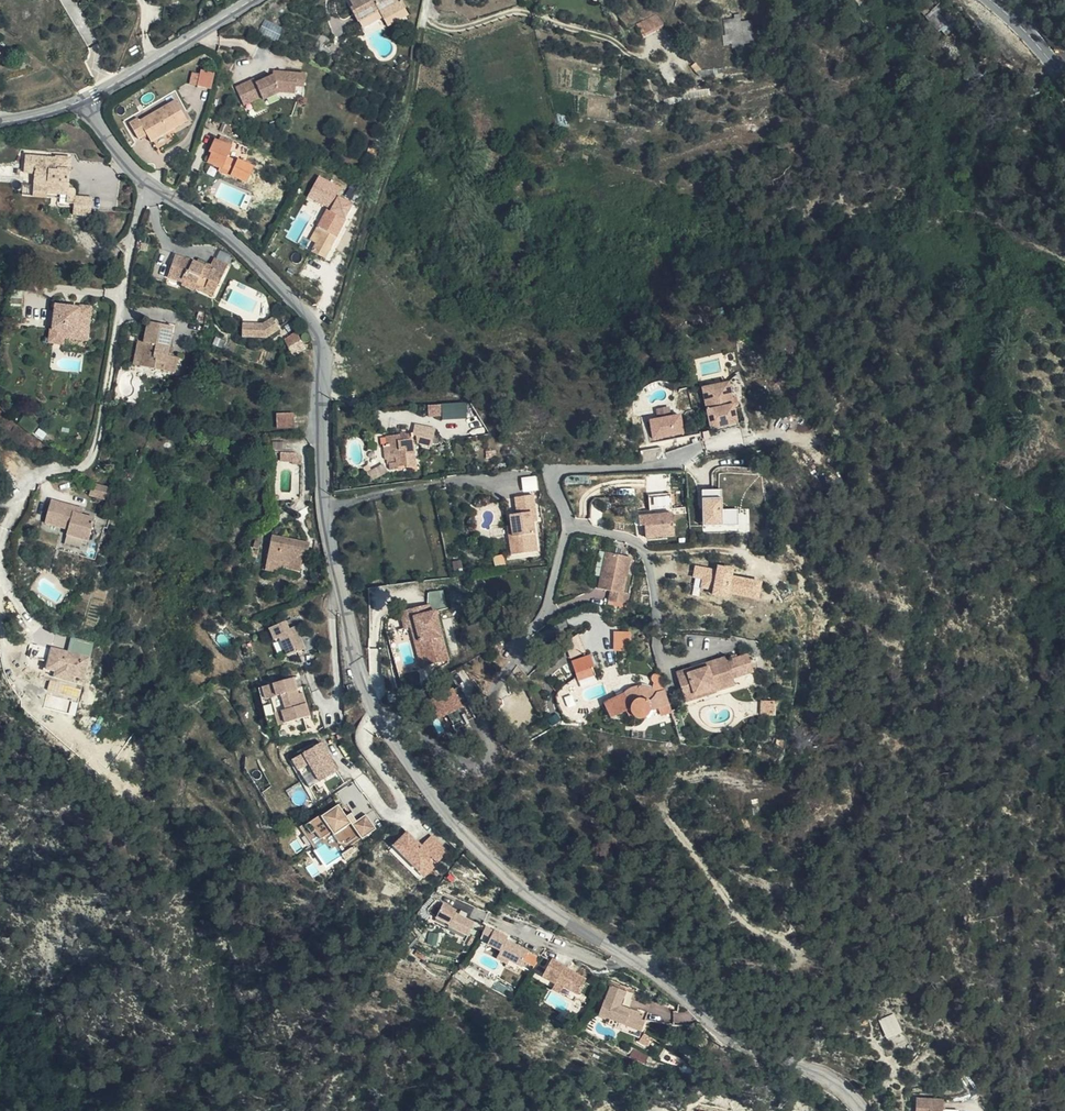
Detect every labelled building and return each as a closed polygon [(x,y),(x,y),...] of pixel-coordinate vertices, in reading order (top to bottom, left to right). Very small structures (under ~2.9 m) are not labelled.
[(396,2),(395,0),(348,0),(350,6),(348,7),(354,20),(375,10),(376,11),(393,3),(395,3),(396,2)] [(393,3),(376,11),(379,17),(398,8),(399,7),(403,5),(400,0),(396,2),(395,3),(393,3)] [(655,27),(663,23),(654,11),(646,15),(655,27)] [(655,27),(646,15),(645,15),(634,21),(643,33),(655,27)] [(724,19),(726,44),(755,41),(753,17),(724,19)] [(267,18),(260,33),(278,41),(285,26),(267,18)] [(206,83),(209,67),(197,64),(194,80),(206,83)] [(288,92),(289,84),(290,84),(294,85),(298,85),(299,72),(275,69),(274,73),(267,73),(265,74),(251,79),(248,76),(230,82),(237,100),(246,97),(255,94),(256,95),(272,89),(288,92)] [(255,94),(246,97),(249,106),(259,103),(256,95),(255,94)] [(167,125),(182,117),(170,96),(134,117),(132,113),(123,119),(133,135),(140,130),(151,148),(173,135),(167,125)] [(225,141),(228,135),(217,130),(214,135),(210,134),(206,145),(209,147),(205,156),(217,161),(216,165),(227,170),(233,156),(222,151),(226,141),(225,141)] [(31,156),(30,172),(37,173),(37,186),(51,187),(50,193),(69,194),(69,203),(76,203),(75,215),(92,216),(93,199),(77,198),(77,190),(70,189),(70,181),(67,181),(67,173),(71,173),(72,157),(61,156),(61,157),(31,156)] [(239,160),(233,174),(248,180),(254,166),(239,160)] [(30,173),(30,181),(24,180),(23,194),(33,194),(34,174),(30,173)] [(37,186),(36,197),(50,197),(50,193),(51,187),(37,186)] [(309,240),(314,244),(310,252),(323,259),(344,220),(326,210),(309,240)] [(219,286),(224,277),(228,268),(218,263),(215,262),(212,268),(205,265),(204,268),(195,263),(175,259),(168,281),(184,284),(186,281),(196,287),(194,290),(211,298),(213,299),(219,286)] [(7,310),(21,312),(22,295),(9,293),(7,310)] [(54,309),(51,333),(62,335),(61,340),(86,344),(90,310),(78,308),(78,312),(74,311),(74,315),(66,314),(66,310),(54,309)] [(275,317),(265,324),(268,336),(281,328),(275,317)] [(146,347),(152,321),(147,320),(142,340),(138,340),(135,353),(140,354),(138,365),(153,368),(154,361),(164,362),(162,370),(174,372),(177,356),(166,354),(166,351),(146,347)] [(171,325),(152,321),(146,347),(166,351),(171,325)] [(265,324),(244,323),(244,335),(268,336),(265,324)] [(62,335),(51,333),(49,333),(47,345),(60,346),(61,340),(62,335)] [(299,341),(293,333),(282,341),(287,349),(299,341)] [(305,350),(299,341),(287,349),(292,358),(305,350)] [(703,386),(704,391),(731,386),(730,380),(703,386)] [(731,386),(704,391),(712,426),(739,421),(731,386)] [(470,416),(468,401),(442,403),(443,418),(470,416)] [(440,418),(440,406),(427,408),(427,418),(440,418)] [(277,426),(293,425),(291,411),(276,412),(277,426)] [(655,438),(685,432),(681,414),(651,420),(655,438)] [(432,449),(434,430),(415,427),(413,436),(411,436),(410,439),(417,440),(418,445),(432,449)] [(390,447),(384,448),(386,463),(389,463),(389,467),(391,467),(392,472),(399,472),(398,470),(406,468),(407,470),(417,469),(413,442),(407,443),(406,435),(401,436),(402,438),(390,439),(390,447)] [(289,457),(289,449),(277,448),(277,457),(289,457)] [(294,449),(289,449),(289,457),(289,462),(300,462),(300,457),(294,449)] [(108,490),(89,484),(86,496),(105,501),(108,490)] [(723,490),(701,491),(702,526),(739,525),(738,511),(724,511),(723,490)] [(534,513),(537,512),(535,495),(518,498),(520,514),(513,515),(514,526),(516,536),(520,536),(522,552),(539,549),(535,521),(534,513)] [(71,514),(73,509),(50,501),(42,524),(66,532),(64,537),(86,544),(93,521),(80,517),(71,514)] [(672,518),(651,519),(652,528),(645,529),(646,541),(674,539),(672,518)] [(652,528),(651,519),(639,521),(640,529),(645,529),(652,528)] [(516,536),(514,526),(510,527),(513,553),(522,552),(520,536),(516,536)] [(251,547),(256,548),(261,536),(256,534),(251,547)] [(265,564),(277,566),(278,562),(288,564),(287,569),(298,571),(301,557),(306,558),(309,546),(270,537),(265,564)] [(624,601),(630,565),(606,560),(599,597),(610,600),(609,609),(629,613),(630,602),(624,601)] [(275,573),(277,566),(265,564),(263,571),(275,573)] [(698,589),(710,592),(709,595),(726,598),(727,596),(757,602),(760,583),(730,578),(731,572),(715,568),(714,571),(702,569),(692,567),(690,579),(700,581),(698,589)] [(431,595),(432,607),(434,615),(438,614),(451,610),(445,591),(431,595)] [(432,607),(423,610),(426,617),(434,615),(432,607)] [(438,614),(434,615),(426,617),(423,610),(403,616),(408,633),(414,631),(419,629),(431,668),(453,662),(438,614)] [(286,621),(279,624),(283,632),(289,629),(286,621)] [(283,632),(279,624),(264,631),(269,643),(274,641),(283,661),(298,654),(299,656),(312,650),(306,637),(295,642),(289,629),(283,632)] [(419,629),(414,631),(426,670),(431,668),(419,629)] [(614,630),(614,650),(631,650),(631,630),(614,630)] [(580,634),(565,639),(571,658),(587,653),(580,634)] [(56,676),(74,681),(82,684),(94,648),(71,642),(67,657),(52,653),(46,673),(56,676)] [(38,657),(49,658),(50,646),(39,645),(38,657)] [(589,665),(585,655),(566,662),(572,679),(590,673),(587,666),(589,665)] [(694,676),(692,672),(675,677),(681,698),(691,695),(693,699),(713,692),(715,695),(733,689),(732,682),(752,675),(746,659),(727,666),(724,661),(706,667),(707,672),(694,676)] [(706,667),(692,672),(694,676),(707,672),(706,667)] [(72,687),(74,681),(56,676),(54,682),(72,687)] [(650,714),(668,709),(664,694),(658,677),(652,679),(651,682),(652,686),(654,688),(651,694),(643,690),(634,690),(627,694),(622,699),(620,704),(602,710),(605,721),(621,716),(623,722),(627,720),(632,724),(635,725),(639,725),(644,723),(648,719),(650,714)] [(308,716),(304,704),(300,705),(296,695),(291,679),(260,688),(264,700),(269,699),(277,726),(308,716)] [(462,691),(454,696),(457,700),(464,696),(462,691)] [(691,695),(681,698),(684,707),(715,696),(715,695),(713,692),(693,699),(691,695)] [(470,707),(464,696),(457,700),(454,696),(441,703),(443,706),(456,731),(455,731),(458,736),(465,731),(470,740),(476,736),(463,711),(470,707)] [(763,713),(774,713),(774,701),(763,701),(763,713)] [(316,747),(288,764),(294,775),(305,768),(315,786),(333,776),(316,747)] [(299,826),(315,849),(326,842),(330,848),(334,845),(340,854),(341,853),(340,852),(353,843),(376,828),(366,813),(357,820),(351,812),(347,815),(339,803),(321,815),(320,814),(305,824),(304,822),(299,826)] [(426,843),(416,853),(402,840),(389,853),(414,878),(427,865),(432,870),(442,859),(426,843)] [(340,852),(341,853),(344,857),(351,853),(350,851),(356,847),(353,843),(340,852)] [(432,870),(427,865),(414,878),(419,883),(432,870)] [(466,940),(472,927),(452,917),(454,914),(441,908),(434,921),(446,928),(446,930),(466,940)] [(497,959),(507,964),(517,969),(519,970),(527,954),(505,943),(506,941),(492,934),(486,949),(499,955),(497,959)] [(505,968),(507,964),(497,959),(495,963),(505,968)] [(546,980),(556,965),(549,961),(540,980),(553,987),(554,985),(546,980)] [(517,969),(507,964),(505,968),(504,971),(514,976),(517,969)] [(584,980),(556,965),(546,980),(554,985),(577,996),(584,980)] [(600,1006),(596,1016),(595,1020),(613,1026),(622,1029),(622,1026),(636,1030),(640,1018),(626,1013),(623,1019),(611,1015),(613,1010),(615,1011),(616,1010),(621,995),(608,990),(602,1006),(600,1006)] [(626,1013),(616,1010),(615,1011),(613,1010),(611,1015),(623,1019),(626,1013)] [(895,1012),(880,1018),(887,1038),(903,1032),(895,1012)] [(636,1034),(638,1031),(636,1030),(622,1026),(622,1029),(636,1034)] [(945,1098),(917,1096),(917,1110),(944,1110),(945,1098)]
